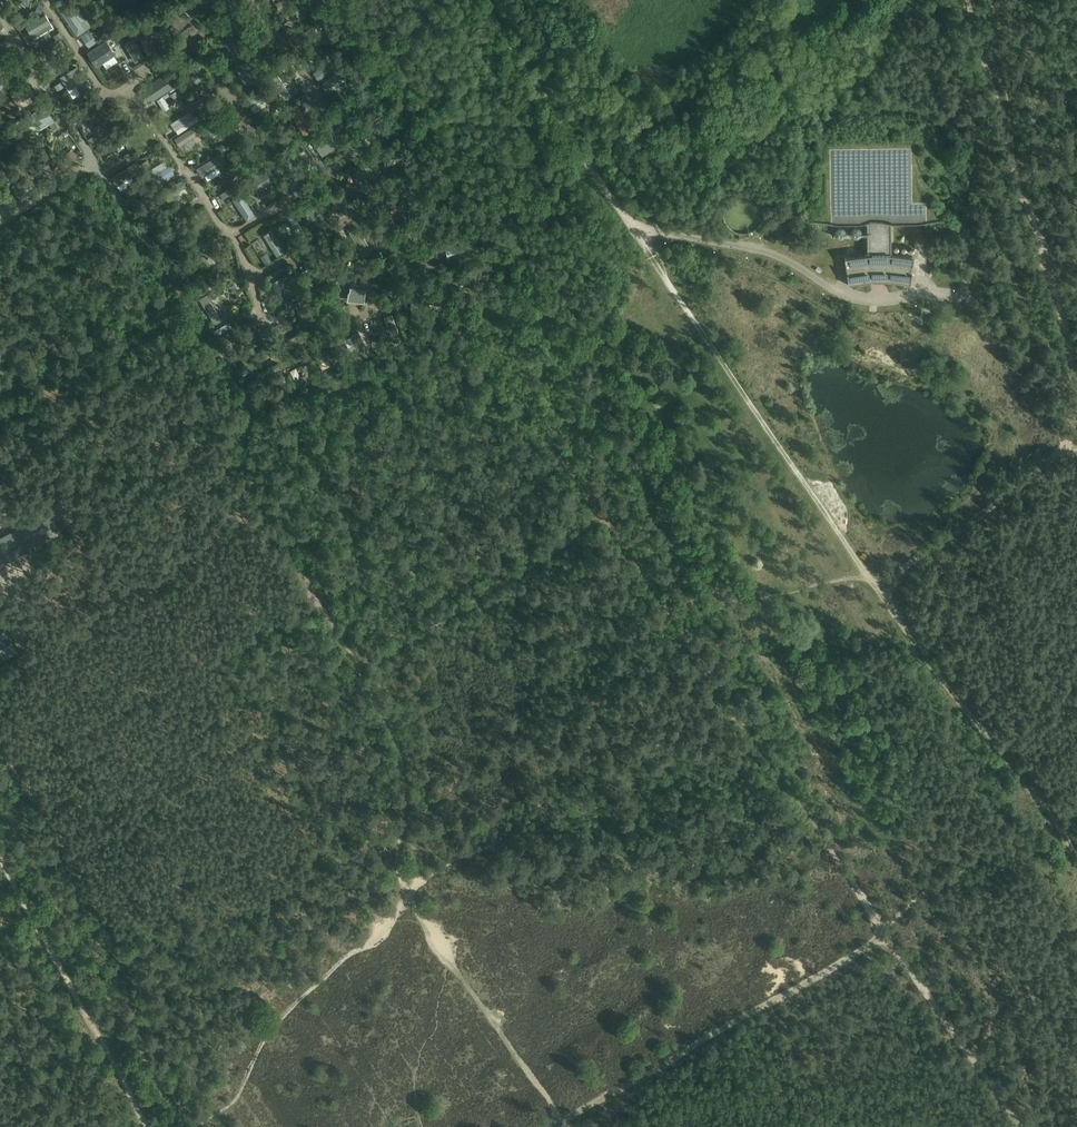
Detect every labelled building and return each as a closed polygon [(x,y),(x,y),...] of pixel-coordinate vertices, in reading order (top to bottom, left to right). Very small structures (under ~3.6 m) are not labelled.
[(59,9),(65,4),(62,0),(59,0),(55,3),(59,9)] [(280,9),(285,7),(281,0),(277,3),(280,9)] [(283,23),(304,11),(300,3),(279,15),(283,23)] [(39,4),(35,11),(40,13),(44,7),(39,4)] [(76,15),(81,12),(77,5),(74,8),(71,4),(62,11),(78,34),(87,28),(83,21),(81,23),(76,15)] [(191,17),(178,4),(165,18),(179,30),(191,17)] [(50,22),(45,15),(26,26),(31,34),(50,22)] [(186,39),(194,34),(197,32),(193,25),(189,27),(182,32),(186,39)] [(309,42),(310,41),(313,39),(311,36),(318,32),(313,25),(294,37),(299,44),(307,39),(309,42)] [(53,36),(56,40),(63,37),(60,32),(53,36)] [(86,48),(98,43),(93,32),(81,38),(86,48)] [(228,37),(239,56),(246,52),(235,32),(228,37)] [(330,35),(323,39),(326,44),(333,39),(330,35)] [(133,39),(125,43),(135,62),(143,57),(133,39)] [(157,52),(152,39),(144,43),(149,55),(157,52)] [(65,47),(61,40),(42,51),(46,58),(65,47)] [(97,66),(115,54),(107,41),(89,52),(97,66)] [(317,71),(314,73),(318,79),(336,67),(332,61),(321,68),(319,65),(314,68),(317,71)] [(77,67),(61,77),(65,84),(73,79),(81,91),(89,86),(77,67)] [(15,83),(7,69),(0,73),(0,89),(1,91),(15,83)] [(183,84),(186,89),(207,76),(202,69),(182,82),(183,84)] [(346,72),(350,77),(355,74),(351,69),(346,72)] [(341,87),(346,83),(344,79),(345,78),(341,71),(323,84),(327,91),(338,83),(341,87)] [(173,86),(165,75),(143,90),(150,101),(173,86)] [(58,78),(52,81),(55,86),(61,82),(58,78)] [(256,81),(260,87),(265,84),(261,79),(256,81)] [(17,103),(33,94),(27,82),(10,91),(17,103)] [(250,106),(271,94),(266,86),(245,99),(250,106)] [(366,89),(347,101),(352,109),(364,101),(368,106),(372,102),(369,98),(371,97),(366,89)] [(203,97),(195,102),(200,109),(198,110),(203,116),(221,104),(217,98),(208,104),(203,97)] [(297,105),(289,110),(304,135),(313,130),(309,124),(297,105)] [(29,125),(35,121),(39,128),(53,119),(44,106),(31,115),(24,119),(29,125)] [(213,137),(235,122),(230,115),(208,130),(213,137)] [(100,136),(121,123),(116,116),(95,128),(100,136)] [(183,116),(171,123),(176,130),(188,123),(183,116)] [(383,127),(379,121),(379,120),(359,131),(364,138),(375,131),(379,129),(383,127)] [(200,132),(196,125),(175,138),(180,146),(200,132)] [(312,141),(317,148),(322,154),(338,143),(334,137),(333,136),(333,135),(336,133),(333,127),(329,130),(329,129),(312,141)] [(95,135),(89,139),(91,143),(97,140),(95,135)] [(97,146),(96,146),(101,153),(109,148),(111,152),(117,149),(114,145),(119,142),(114,135),(97,146)] [(379,155),(383,162),(403,151),(399,144),(379,155)] [(60,174),(76,155),(70,150),(54,168),(60,174)] [(891,222),(945,221),(947,221),(947,220),(926,220),(925,204),(911,204),(911,150),(831,151),(832,221),(810,222),(810,223),(866,222),(867,254),(845,257),(848,285),(871,281),(870,274),(888,274),(887,281),(910,284),(914,256),(891,254),(891,222)] [(129,152),(124,155),(128,162),(133,159),(129,152)] [(202,176),(225,162),(221,154),(198,168),(202,176)] [(299,179),(294,166),(290,157),(283,160),(293,182),(299,180),(299,179)] [(46,161),(40,165),(47,175),(53,172),(46,161)] [(117,184),(131,176),(140,170),(135,162),(112,177),(117,184)] [(157,183),(174,173),(170,166),(160,172),(159,172),(152,176),(157,183)] [(250,189),(269,177),(265,169),(246,181),(250,189)] [(364,190),(370,186),(358,169),(352,173),(359,182),(357,184),(360,188),(362,187),(364,190)] [(21,199),(35,191),(26,178),(13,186),(21,199)] [(172,194),(185,186),(182,180),(161,193),(164,199),(165,198),(167,201),(174,197),(172,194)] [(37,184),(40,189),(46,185),(43,181),(37,184)] [(333,188),(326,192),(334,204),(331,208),(335,213),(338,210),(339,211),(346,207),(333,188)] [(255,214),(241,194),(233,199),(247,220),(255,214)] [(142,215),(161,202),(156,195),(137,207),(142,215)] [(10,202),(3,206),(6,211),(13,207),(10,202)] [(415,218),(420,225),(439,212),(435,205),(415,218)] [(311,221),(317,231),(323,228),(322,228),(320,223),(325,221),(325,220),(317,207),(311,210),(314,214),(316,218),(311,221)] [(330,212),(325,215),(329,222),(335,219),(330,212)] [(295,214),(289,217),(297,234),(303,231),(295,214)] [(183,233),(179,225),(157,236),(161,244),(183,233)] [(284,250),(272,230),(264,235),(277,255),(284,250)] [(461,232),(455,234),(457,242),(463,240),(461,232)] [(355,256),(359,254),(355,247),(358,245),(354,238),(346,243),(355,256)] [(916,240),(913,278),(926,279),(928,241),(916,240)] [(183,247),(185,253),(192,250),(189,244),(183,247)] [(216,266),(215,265),(213,261),(206,246),(199,250),(209,270),(216,266)] [(316,252),(326,271),(327,274),(334,270),(332,267),(322,249),(316,252)] [(178,272),(196,262),(192,255),(174,265),(178,272)] [(396,281),(403,277),(393,260),(392,260),(390,256),(384,259),(387,263),(386,264),(396,281)] [(324,281),(321,276),(322,276),(312,258),(304,262),(315,280),(318,284),(324,281)] [(479,278),(480,278),(482,277),(480,268),(461,273),(462,281),(473,279),(474,284),(480,283),(479,278)] [(289,298),(303,290),(292,271),(278,279),(289,298)] [(200,273),(196,278),(201,281),(205,276),(200,273)] [(349,291),(348,300),(364,302),(365,296),(365,293),(366,288),(364,288),(365,284),(366,284),(367,280),(360,279),(360,284),(351,283),(350,291),(349,291)] [(281,285),(273,288),(277,296),(284,293),(281,285)] [(441,290),(434,291),(437,307),(443,305),(444,306),(444,310),(452,308),(449,288),(441,290)] [(209,293),(199,299),(215,324),(222,320),(209,300),(213,298),(209,293)] [(328,298),(340,316),(346,313),(334,294),(328,298)] [(393,305),(397,311),(402,308),(399,302),(393,305)] [(316,329),(304,310),(297,314),(309,333),(316,329)] [(384,317),(391,335),(398,332),(392,314),(384,317)] [(262,337),(254,321),(252,319),(233,330),(237,338),(249,331),(254,341),(262,337)] [(356,353),(359,351),(362,357),(370,353),(359,331),(351,336),(357,347),(354,349),(356,353)] [(282,343),(287,351),(306,340),(302,332),(282,343)] [(313,354),(318,364),(329,359),(336,372),(344,368),(333,345),(313,354)] [(281,403),(290,401),(284,377),(275,379),(281,403)] [(303,385),(300,390),(306,394),(310,389),(303,385)] [(57,529),(48,513),(0,538),(0,558),(9,554),(14,558),(25,551),(23,547),(57,529)]
